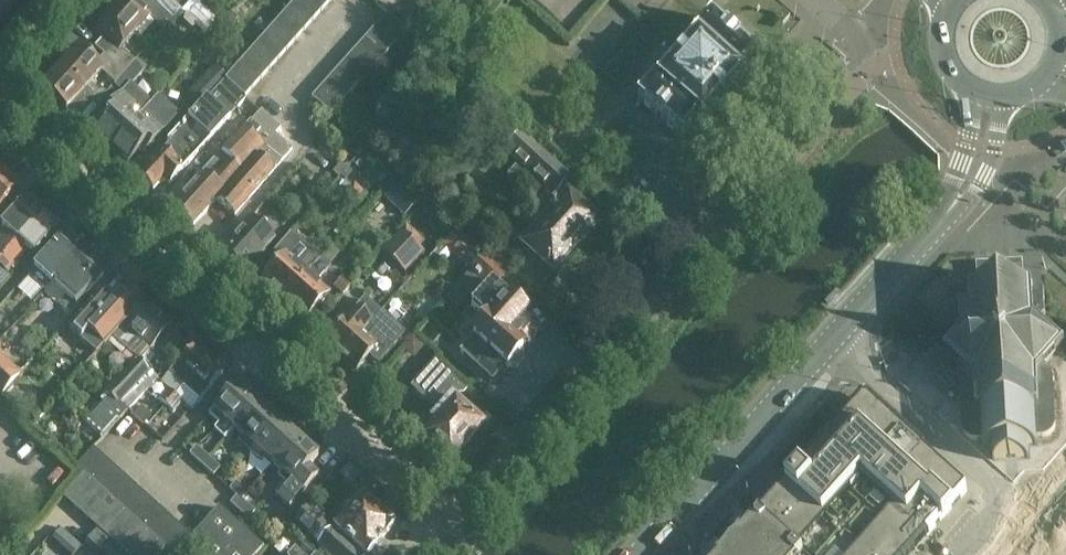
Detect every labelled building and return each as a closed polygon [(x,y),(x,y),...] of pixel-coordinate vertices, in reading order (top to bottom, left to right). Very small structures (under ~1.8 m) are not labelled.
[(110,11),(135,34),(151,17),(132,0),(123,0),(121,2),(119,0),(110,11)] [(173,20),(182,11),(172,1),(172,0),(151,0),(173,20)] [(219,21),(207,9),(196,0),(194,0),(185,10),(209,32),(219,21)] [(294,2),(314,20),(322,10),(311,0),(296,0),(294,2)] [(322,10),(331,1),(330,0),(311,0),(322,10)] [(376,1),(403,26),(406,22),(411,17),(427,0),(377,0),(376,1)] [(437,10),(427,0),(411,17),(406,22),(417,32),(437,10)] [(294,2),(285,11),(305,29),(314,20),(294,2)] [(135,34),(110,11),(100,21),(102,23),(95,30),(112,45),(103,55),(124,74),(135,62),(121,49),(135,34)] [(283,14),(277,21),(296,39),(302,32),(305,29),(285,11),(283,14)] [(386,14),(378,24),(397,42),(406,33),(386,14)] [(696,39),(640,102),(679,136),(696,117),(699,120),(738,77),(735,74),(752,55),(710,18),(693,37),(696,39)] [(277,21),(268,30),(287,49),(296,39),(277,21)] [(378,24),(369,33),(389,51),(397,42),(378,24)] [(268,30),(259,40),(278,58),(287,49),(268,30)] [(369,33),(361,42),(381,60),(389,51),(369,33)] [(259,40),(250,50),(270,68),(278,58),(259,40)] [(361,42),(352,51),(372,69),(381,60),(361,42)] [(60,69),(94,100),(96,98),(104,106),(111,98),(103,91),(100,93),(91,85),(102,73),(114,83),(113,85),(114,86),(124,74),(103,55),(95,63),(79,48),(60,69)] [(270,68),(250,50),(242,59),(261,77),(270,68)] [(352,51),(344,60),(364,79),(372,69),(352,51)] [(261,77),(242,59),(233,69),(252,87),(261,77)] [(344,60),(336,70),(356,88),(364,79),(344,60)] [(95,133),(111,148),(152,102),(132,85),(145,71),(135,62),(124,74),(114,86),(124,94),(103,117),(107,121),(95,133)] [(60,69),(41,89),(84,128),(104,106),(96,98),(94,100),(60,69)] [(233,69),(223,79),(225,81),(243,97),(252,87),(233,69)] [(336,70),(327,79),(347,97),(356,88),(336,70)] [(327,79),(319,88),(339,106),(347,97),(327,79)] [(228,119),(246,99),(243,97),(225,81),(208,99),(208,98),(167,142),(170,144),(140,177),(154,189),(164,178),(169,183),(189,162),(190,163),(229,120),(228,119)] [(319,88),(311,97),(331,115),(339,106),(319,88)] [(157,96),(152,102),(111,148),(128,163),(139,150),(143,153),(178,114),(157,96)] [(235,214),(292,150),(275,134),(281,128),(262,111),(244,130),(243,129),(210,166),(231,184),(217,199),(235,214)] [(506,152),(518,163),(506,176),(538,205),(527,218),(539,230),(523,247),(537,260),(528,270),(523,266),(519,270),(502,254),(494,264),(518,285),(522,281),(536,294),(551,277),(553,279),(555,276),(558,278),(579,255),(574,251),(597,224),(568,198),(579,186),(522,134),(506,152)] [(206,172),(173,207),(193,225),(217,199),(231,184),(210,166),(205,171),(206,172)] [(19,189),(4,176),(0,180),(0,210),(19,189)] [(396,185),(380,201),(396,216),(412,200),(396,185)] [(44,211),(28,197),(2,226),(7,230),(0,238),(0,260),(44,211)] [(0,260),(0,266),(3,269),(0,272),(3,275),(27,249),(34,255),(60,226),(44,211),(0,260)] [(238,265),(271,228),(255,213),(222,251),(238,265)] [(441,243),(469,269),(483,254),(455,229),(441,243)] [(400,230),(381,251),(405,272),(423,251),(400,230)] [(67,232),(47,254),(35,267),(52,283),(50,285),(51,286),(85,248),(67,232)] [(274,252),(282,258),(260,282),(282,302),(320,260),(290,234),(274,252)] [(103,264),(85,248),(51,286),(65,299),(59,305),(70,315),(101,281),(94,275),(103,264)] [(518,285),(494,264),(493,264),(483,256),(470,270),(489,286),(470,307),(486,321),(473,336),(481,343),(470,356),(494,379),(506,366),(507,367),(509,366),(510,367),(517,367),(523,360),(522,354),(521,353),(536,336),(535,327),(525,317),(527,316),(507,298),(518,285)] [(320,260),(282,302),(304,321),(328,295),(314,283),(328,268),(320,260)] [(1019,266),(982,268),(980,286),(970,286),(970,295),(959,296),(961,324),(965,328),(946,348),(944,349),(944,351),(946,351),(968,370),(963,375),(962,377),(962,378),(961,379),(961,381),(961,383),(961,384),(961,386),(963,428),(963,429),(963,430),(964,432),(964,433),(965,435),(966,436),(967,437),(968,438),(969,439),(971,440),(972,441),(973,441),(975,441),(976,441),(978,441),(983,441),(984,448),(986,448),(986,447),(992,446),(993,460),(995,460),(995,459),(1027,457),(1027,458),(1029,458),(1028,444),(1035,444),(1035,445),(1037,445),(1037,438),(1042,437),(1042,438),(1044,438),(1045,437),(1047,437),(1048,436),(1049,436),(1051,435),(1052,434),(1053,432),(1054,431),(1054,430),(1055,428),(1055,427),(1056,425),(1056,424),(1056,423),(1053,380),(1053,379),(1053,377),(1053,376),(1052,374),(1051,373),(1050,371),(1049,370),(1048,369),(1044,366),(1063,344),(1065,344),(1065,342),(1063,342),(1042,323),(1046,319),(1044,291),(1033,292),(1032,283),(1023,283),(1019,266)] [(111,300),(101,291),(68,328),(97,354),(111,338),(144,302),(127,286),(115,299),(111,300)] [(396,294),(379,313),(340,356),(355,370),(369,354),(378,361),(392,345),(378,332),(405,302),(396,294)] [(323,331),(330,337),(324,343),(340,356),(379,313),(365,300),(348,319),(340,312),(323,331)] [(171,326),(144,302),(111,338),(117,343),(136,360),(105,393),(99,401),(102,404),(99,408),(98,408),(88,418),(89,419),(86,422),(85,422),(103,438),(127,411),(120,404),(149,372),(139,363),(171,326)] [(193,346),(169,373),(160,382),(167,389),(157,400),(165,407),(208,359),(193,346)] [(20,376),(0,357),(0,397),(20,376)] [(208,359),(165,407),(172,413),(182,403),(190,409),(223,372),(208,359)] [(410,389),(439,415),(433,421),(437,424),(423,439),(449,463),(481,427),(452,401),(457,396),(467,404),(474,396),(435,361),(410,389)] [(208,416),(218,425),(214,430),(224,439),(233,430),(257,403),(236,385),(208,416)] [(968,490),(924,450),(866,398),(831,438),(933,529),(968,490)] [(277,421),(257,403),(233,430),(240,436),(236,441),(248,452),(277,421)] [(146,424),(153,416),(142,407),(135,415),(146,424)] [(297,439),(277,421),(248,452),(260,463),(264,458),(273,465),(297,439)] [(831,438),(761,515),(762,516),(805,554),(909,554),(933,529),(831,438)] [(317,457),(297,439),(273,465),(281,473),(277,477),(284,484),(273,495),(289,509),(317,477),(307,468),(317,457)] [(1044,459),(1063,477),(1065,473),(1065,444),(1062,440),(1044,459)] [(201,465),(208,458),(195,447),(189,454),(201,465)] [(78,469),(84,474),(63,497),(128,554),(157,554),(165,547),(175,554),(257,554),(263,548),(219,508),(193,538),(95,450),(78,469)] [(213,476),(220,468),(208,458),(201,465),(213,476)] [(236,497),(241,501),(248,493),(235,482),(229,490),(236,497)] [(293,524),(329,554),(367,554),(394,525),(362,496),(332,530),(327,526),(328,525),(324,521),(327,517),(315,507),(312,511),(308,507),(293,524)] [(248,519),(254,512),(241,501),(236,497),(230,503),(248,519)] [(1028,554),(1065,554),(1065,512),(1028,554)] [(762,516),(727,554),(805,554),(762,516)]
